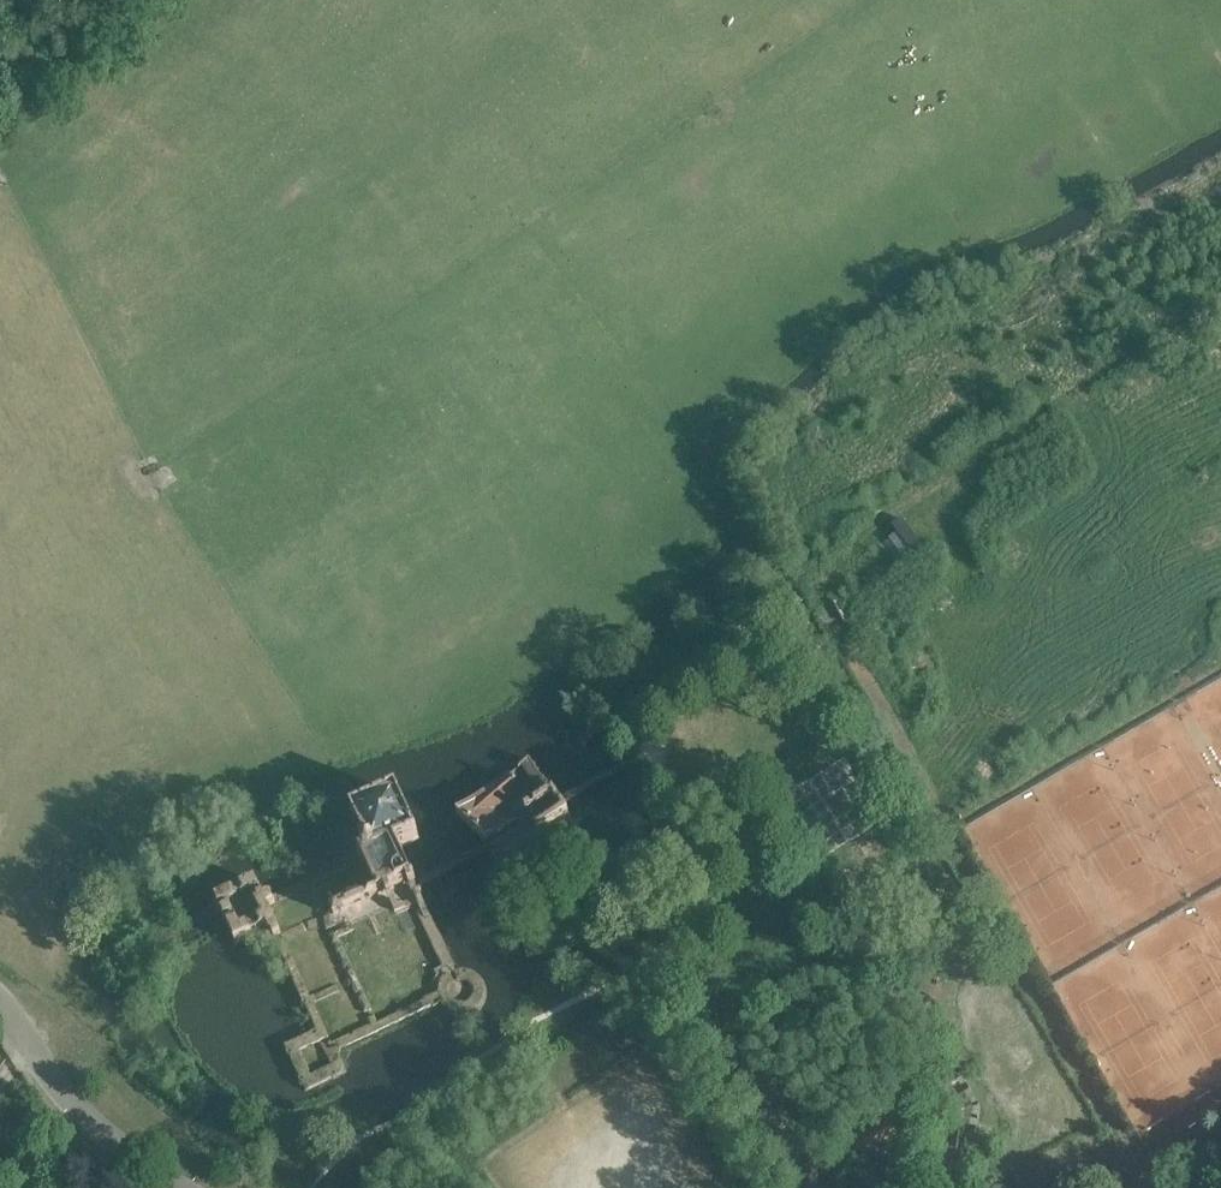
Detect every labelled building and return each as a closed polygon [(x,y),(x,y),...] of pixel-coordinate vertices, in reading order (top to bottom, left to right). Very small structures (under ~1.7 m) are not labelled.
[(926,552),(901,521),(891,528),(895,533),(887,538),(908,566),(926,552)] [(520,763),(542,793),(522,807),(537,832),(566,812),(559,801),(552,789),(528,757),(520,763)] [(514,820),(501,806),(522,786),(508,772),(456,810),(487,838),(514,820)] [(432,1005),(433,1006),(442,1003),(443,1005),(449,1011),(456,1014),(463,1014),(471,1011),(477,1007),(482,1000),(484,992),(484,983),(480,977),(477,974),(475,972),(468,969),(462,968),(456,969),(433,919),(421,894),(422,893),(421,889),(418,891),(416,885),(413,880),(397,845),(419,835),(398,790),(352,811),(366,840),(365,840),(363,848),(363,851),(265,898),(256,879),(215,898),(236,941),(268,926),(271,934),(272,934),(302,1000),(301,1000),(304,1006),(306,1006),(317,1029),(311,1032),(311,1033),(285,1045),(287,1050),(286,1051),(289,1056),(290,1056),(300,1077),(299,1078),(301,1083),(302,1083),(304,1085),(308,1087),(310,1088),(333,1076),(333,1077),(338,1075),(337,1075),(339,1074),(342,1071),(344,1065),(344,1064),(344,1063),(343,1060),(342,1056),(340,1054),(339,1052),(340,1050),(341,1048),(432,1005)] [(918,859),(900,867),(907,881),(924,872),(918,859)] [(18,1128),(0,1116),(0,1138),(7,1143),(18,1128)]
